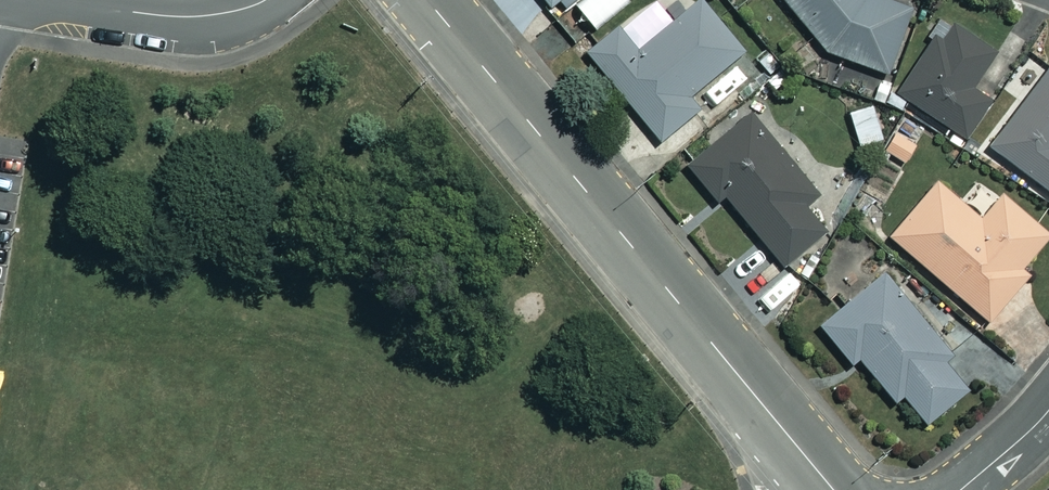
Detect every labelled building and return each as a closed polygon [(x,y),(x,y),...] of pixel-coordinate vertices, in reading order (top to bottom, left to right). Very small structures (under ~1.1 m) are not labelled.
[(566,9),(577,0),(559,0),(566,9)] [(700,0),(698,0),(638,49),(619,25),(587,51),(659,139),(698,107),(688,94),(742,51),(700,0)] [(814,45),(888,72),(911,9),(886,0),(778,0),(814,45)] [(942,36),(936,32),(898,93),(966,135),(992,94),(973,83),(994,50),(950,23),(942,36)] [(991,149),(1048,188),(1048,63),(991,149)] [(816,190),(748,112),(686,166),(718,202),(725,196),(784,264),(827,227),(804,201),(816,190)] [(917,143),(894,130),(883,149),(906,162),(917,143)] [(980,219),(934,182),(889,238),(991,319),(1027,273),(1019,267),(1047,232),(1000,194),(980,219)] [(952,347),(881,270),(818,327),(852,363),(858,358),(896,400),(903,394),(927,420),(967,385),(941,357),(952,347)]
